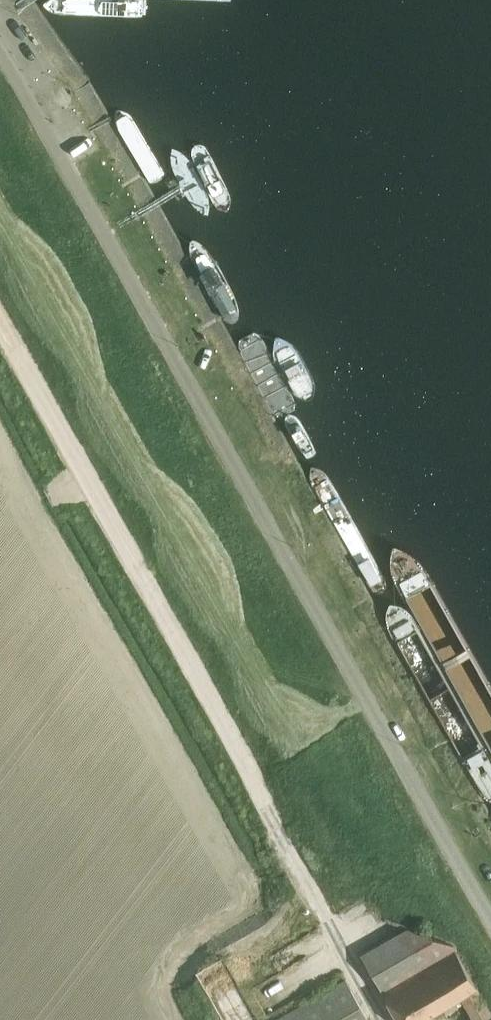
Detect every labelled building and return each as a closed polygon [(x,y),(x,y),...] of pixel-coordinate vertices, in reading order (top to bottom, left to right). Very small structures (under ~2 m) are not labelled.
[(219,312),(222,317),(227,320),(230,322),(234,322),(237,320),(239,318),(239,315),(239,309),(236,302),(233,294),(214,259),(207,249),(201,242),(195,237),(191,237),(189,238),(188,240),(188,245),(189,251),(190,254),(191,259),(196,270),(217,308),(219,312)] [(456,949),(457,949),(454,945),(408,928),(391,937),(361,953),(383,990),(400,1019),(419,1019),(461,997),(474,1019),(490,1019),(490,1012),(456,949)] [(366,1019),(343,979),(273,1019),(364,1019),(366,1019)]
